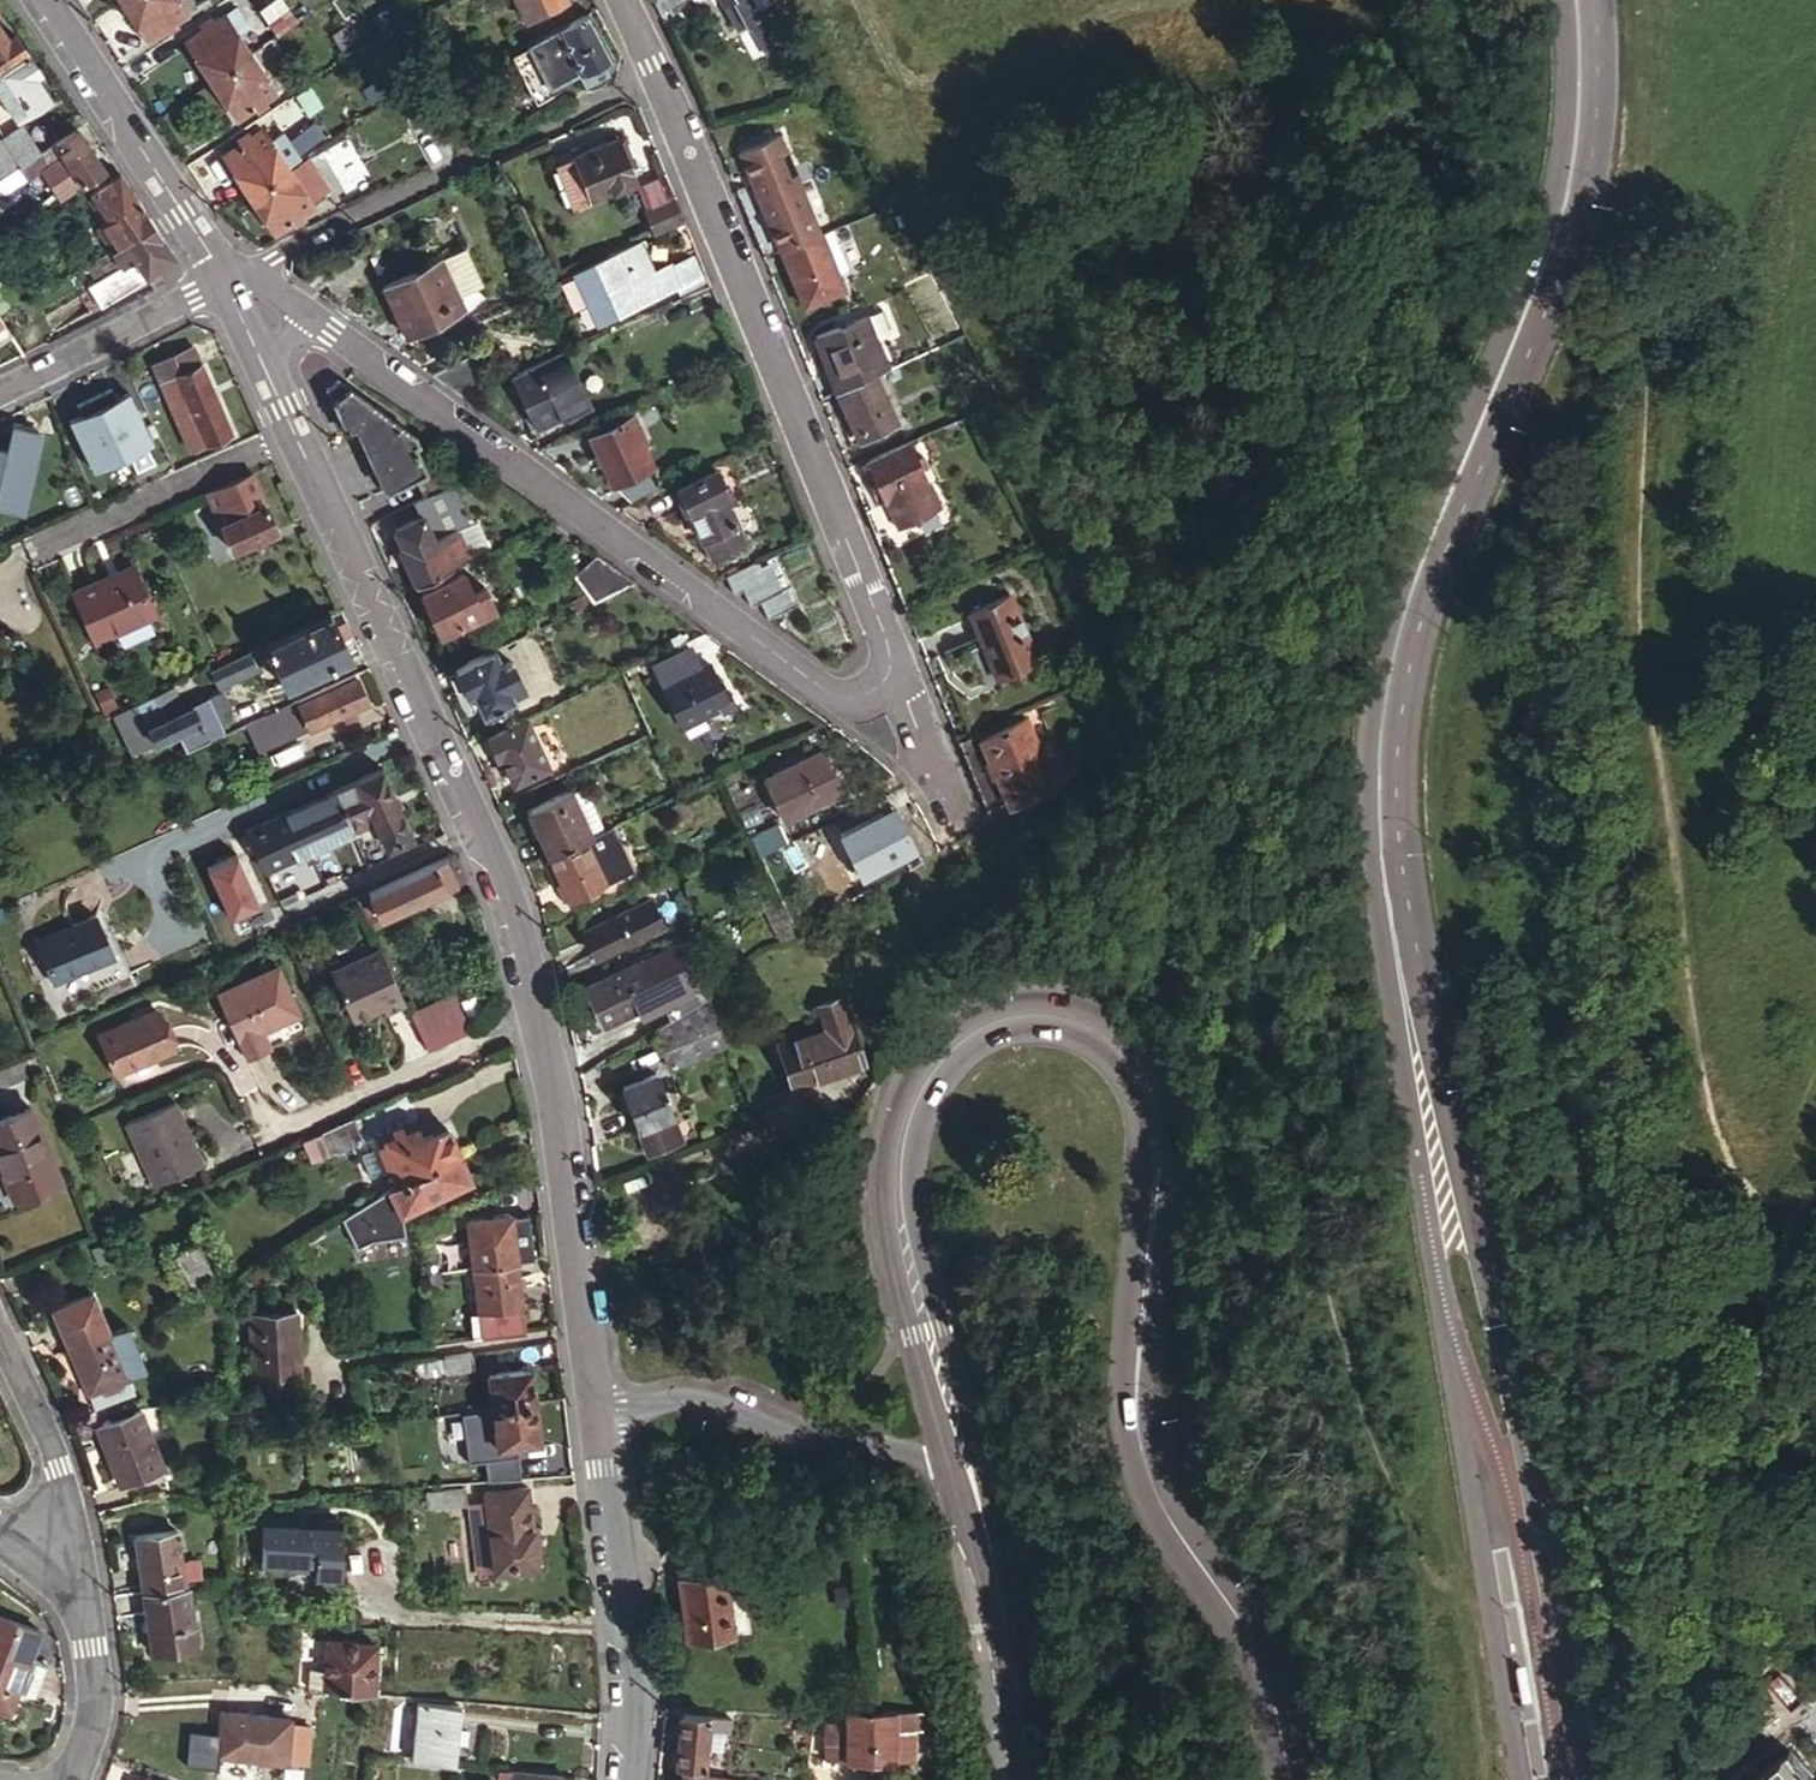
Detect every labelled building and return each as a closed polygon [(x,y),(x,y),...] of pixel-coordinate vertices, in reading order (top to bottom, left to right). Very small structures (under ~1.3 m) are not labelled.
[(173,0),(126,0),(119,5),(143,42),(191,9),(185,0),(174,0),(173,0)] [(542,17),(569,3),(567,0),(533,0),(542,17)] [(661,26),(694,8),(689,0),(647,0),(661,26)] [(732,28),(748,20),(752,27),(748,29),(761,54),(773,48),(745,0),(716,0),(732,28)] [(229,8),(220,14),(232,34),(242,27),(229,8)] [(207,82),(248,56),(232,34),(220,14),(180,41),(207,82)] [(552,32),(556,41),(574,75),(580,88),(601,77),(600,73),(610,67),(585,16),(552,32)] [(556,41),(552,32),(540,39),(545,47),(556,41)] [(23,52),(11,35),(4,40),(0,35),(0,68),(23,52)] [(545,47),(540,39),(524,46),(545,89),(574,75),(556,41),(545,47)] [(0,68),(0,96),(16,119),(47,97),(33,76),(37,73),(23,52),(0,68)] [(271,93),(248,56),(207,82),(231,120),(271,93)] [(524,111),(515,92),(484,106),(494,125),(524,111)] [(75,129),(17,165),(15,166),(23,178),(61,154),(69,165),(81,183),(72,189),(78,198),(87,193),(109,180),(75,129)] [(242,194),(278,170),(256,133),(218,156),(242,194)] [(636,178),(616,135),(572,154),(567,146),(549,154),(572,207),(636,178)] [(0,140),(0,176),(15,166),(17,165),(1,140),(0,140)] [(317,194),(297,162),(280,173),(301,204),(317,194)] [(81,183),(69,165),(60,171),(72,189),(81,183)] [(280,173),(278,170),(242,194),(267,235),(305,211),(301,204),(280,173)] [(152,223),(118,173),(109,180),(87,193),(95,204),(92,207),(96,214),(99,211),(105,221),(93,229),(109,250),(152,223)] [(807,173),(795,178),(810,214),(823,208),(807,173)] [(779,249),(818,234),(810,214),(795,178),(794,175),(755,192),(779,249)] [(682,222),(672,199),(647,209),(657,232),(682,222)] [(164,240),(152,223),(109,250),(106,252),(114,265),(130,288),(130,289),(147,278),(169,263),(170,249),(164,240)] [(841,289),(818,234),(779,249),(802,305),(841,289)] [(655,275),(641,243),(595,264),(616,314),(680,286),(672,269),(655,275)] [(463,307),(440,258),(379,285),(405,335),(463,307)] [(702,286),(692,262),(672,269),(680,286),(683,294),(702,286)] [(130,288),(114,265),(85,283),(101,306),(130,288)] [(872,376),(885,370),(865,319),(815,338),(835,392),(872,376)] [(8,335),(0,322),(0,341),(8,335)] [(228,432),(191,347),(165,357),(172,376),(158,382),(186,449),(228,432)] [(556,373),(549,360),(511,377),(541,443),(569,430),(559,406),(578,398),(565,369),(556,373)] [(872,376),(835,392),(853,432),(863,428),(867,437),(895,424),(872,376)] [(320,390),(338,432),(348,428),(376,493),(412,478),(422,501),(452,488),(442,464),(418,474),(408,451),(412,449),(407,438),(382,420),(389,409),(376,399),(368,409),(339,386),(334,382),(320,390)] [(643,442),(629,413),(584,433),(606,483),(646,464),(638,444),(643,442)] [(35,425),(8,420),(0,458),(0,459),(0,499),(21,503),(35,425)] [(863,428),(853,432),(858,442),(867,437),(863,428)] [(903,444),(855,466),(876,505),(864,511),(874,537),(933,507),(921,482),(914,468),(903,444)] [(921,466),(914,468),(921,482),(933,490),(945,483),(937,467),(924,472),(921,466)] [(276,530),(248,471),(203,492),(229,550),(276,530)] [(627,504),(661,488),(652,471),(613,488),(627,504)] [(724,494),(715,471),(676,488),(675,491),(675,497),(675,503),(677,509),(682,512),(686,514),(698,543),(735,526),(726,506),(732,504),(728,492),(724,494)] [(452,488),(422,501),(413,505),(420,519),(391,532),(400,551),(397,552),(415,589),(484,558),(479,546),(465,552),(457,534),(471,528),(452,488)] [(589,607),(634,586),(595,557),(572,575),(589,607)] [(763,562),(730,575),(739,595),(748,592),(755,607),(766,604),(774,622),(809,611),(801,592),(789,596),(775,569),(766,572),(763,562)] [(151,615),(128,565),(64,594),(86,645),(151,615)] [(471,600),(461,578),(418,598),(439,641),(494,616),(484,595),(471,600)] [(1035,663),(1008,599),(968,616),(997,680),(1035,663)] [(328,613),(264,643),(283,686),(347,657),(328,613)] [(246,650),(216,664),(205,669),(213,686),(254,667),(246,650)] [(498,670),(490,653),(450,672),(463,699),(468,697),(478,716),(508,703),(507,701),(520,694),(508,666),(498,670)] [(700,673),(691,655),(653,673),(681,729),(728,706),(709,669),(700,673)] [(356,681),(296,707),(306,730),(347,712),(355,708),(366,703),(356,681)] [(218,691),(180,708),(170,686),(110,713),(128,753),(194,723),(202,738),(219,731),(217,725),(219,708),(224,706),(218,691)] [(293,701),(272,710),(268,712),(281,741),(306,730),(296,707),(293,701)] [(355,708),(347,712),(351,719),(358,715),(355,708)] [(268,712),(244,724),(258,752),(281,741),(268,712)] [(547,724),(542,713),(527,720),(531,731),(547,724)] [(978,740),(1008,803),(1010,806),(1056,782),(1024,718),(978,740)] [(544,772),(522,722),(482,741),(492,765),(496,763),(508,788),(544,772)] [(974,731),(956,740),(985,814),(1008,803),(978,740),(974,731)] [(841,799),(822,758),(765,783),(783,825),(841,799)] [(243,830),(248,842),(263,874),(266,872),(291,861),(364,827),(367,834),(375,830),(382,848),(408,836),(378,770),(243,830)] [(587,840),(601,834),(579,789),(566,796),(587,840)] [(522,817),(543,861),(587,840),(566,796),(522,817)] [(904,860),(882,817),(839,840),(861,883),(904,860)] [(776,830),(750,842),(760,863),(787,849),(776,830)] [(622,878),(601,834),(587,840),(543,861),(566,906),(622,878)] [(742,846),(750,842),(747,835),(739,838),(742,846)] [(263,874),(248,842),(198,864),(230,931),(281,907),(266,872),(263,874)] [(441,859),(453,883),(462,879),(451,854),(441,859)] [(453,883),(441,859),(365,893),(376,918),(453,883)] [(306,896),(291,861),(266,872),(281,907),(306,896)] [(794,940),(776,902),(760,909),(778,948),(794,940)] [(665,931),(653,905),(582,936),(594,962),(665,931)] [(107,960),(90,919),(30,945),(46,984),(107,960)] [(382,1013),(401,1004),(377,952),(328,973),(349,1020),(379,1007),(382,1013)] [(656,1005),(640,967),(582,993),(599,1030),(656,1005)] [(272,972),(211,997),(239,1060),(263,1048),(256,1032),(291,1016),(272,972)] [(662,1012),(700,992),(699,989),(661,1009),(662,1012)] [(406,1018),(422,1052),(481,1024),(465,992),(406,1018)] [(668,1026),(707,1006),(700,992),(662,1012),(668,1026)] [(846,1020),(838,1001),(817,1008),(825,1032),(780,1049),(795,1093),(867,1065),(849,1019),(846,1020)] [(727,1053),(707,1005),(707,1006),(668,1026),(652,1036),(669,1073),(727,1053)] [(169,1051),(151,1014),(94,1040),(111,1078),(169,1051)] [(637,1131),(671,1116),(653,1076),(620,1089),(636,1131),(637,1131)] [(198,1168),(172,1106),(123,1128),(150,1190),(198,1168)] [(27,1107),(0,1119),(0,1173),(12,1202),(59,1182),(27,1107)] [(778,1154),(819,1140),(808,1107),(767,1122),(778,1154)] [(681,1140),(671,1116),(637,1131),(648,1154),(681,1140)] [(348,1120),(298,1144),(309,1166),(358,1143),(348,1120)] [(370,1142),(391,1186),(454,1158),(441,1130),(414,1143),(405,1126),(370,1142)] [(454,1158),(391,1186),(383,1190),(384,1194),(380,1196),(391,1216),(395,1214),(398,1218),(465,1183),(454,1158)] [(339,1209),(343,1216),(352,1210),(349,1204),(339,1209)] [(352,1210),(343,1216),(351,1233),(361,1227),(352,1210)] [(472,1273),(516,1265),(508,1219),(464,1226),(472,1273)] [(211,1281),(194,1251),(173,1262),(191,1293),(211,1281)] [(525,1334),(516,1265),(472,1273),(482,1341),(525,1334)] [(441,1277),(420,1281),(422,1296),(443,1292),(441,1277)] [(644,1310),(642,1292),(628,1294),(631,1313),(644,1310)] [(105,1334),(88,1296),(48,1312),(86,1395),(91,1393),(98,1407),(126,1395),(117,1374),(123,1372),(141,1363),(124,1325),(105,1334)] [(298,1377),(294,1316),(247,1318),(251,1380),(298,1377)] [(469,1357),(439,1362),(441,1381),(471,1376),(469,1357)] [(126,1395),(132,1392),(123,1372),(117,1374),(126,1395)] [(485,1378),(489,1411),(532,1406),(528,1373),(485,1378)] [(98,1407),(91,1393),(86,1395),(93,1409),(98,1407)] [(489,1411),(446,1417),(433,1419),(435,1433),(491,1426),(494,1450),(538,1444),(532,1406),(489,1411)] [(165,1472),(143,1410),(97,1427),(120,1488),(165,1472)] [(487,1509),(469,1511),(471,1522),(477,1576),(535,1570),(535,1567),(542,1566),(539,1541),(532,1541),(528,1491),(486,1495),(487,1509)] [(471,1522),(469,1511),(467,1492),(428,1496),(431,1526),(471,1522)] [(337,1520),(260,1520),(260,1567),(315,1567),(315,1579),(337,1579),(337,1520)] [(142,1595),(184,1590),(177,1536),(136,1541),(142,1595)] [(728,1599),(724,1577),(678,1583),(686,1645),(733,1638),(730,1621),(743,1619),(740,1597),(728,1599)] [(186,1589),(184,1590),(142,1595),(148,1656),(193,1650),(186,1589)] [(27,1661),(37,1633),(0,1620),(0,1652),(27,1661)] [(306,1693),(369,1697),(374,1647),(326,1642),(323,1674),(309,1672),(306,1693)] [(48,1668),(27,1661),(0,1652),(0,1710),(9,1713),(16,1692),(37,1698),(48,1668)] [(915,1714),(870,1715),(871,1737),(871,1764),(915,1763),(915,1730),(923,1730),(923,1706),(914,1707),(915,1714)] [(415,1709),(409,1766),(455,1770),(460,1713),(415,1709)] [(284,1762),(287,1718),(220,1712),(216,1754),(284,1762)] [(871,1737),(870,1715),(864,1714),(845,1715),(845,1729),(826,1729),(827,1765),(871,1764),(871,1737)] [(719,1737),(720,1722),(680,1718),(674,1769),(701,1772),(705,1732),(712,1733),(711,1737),(719,1737)] [(1790,1757),(1759,1779),(1808,1779),(1790,1757)]
